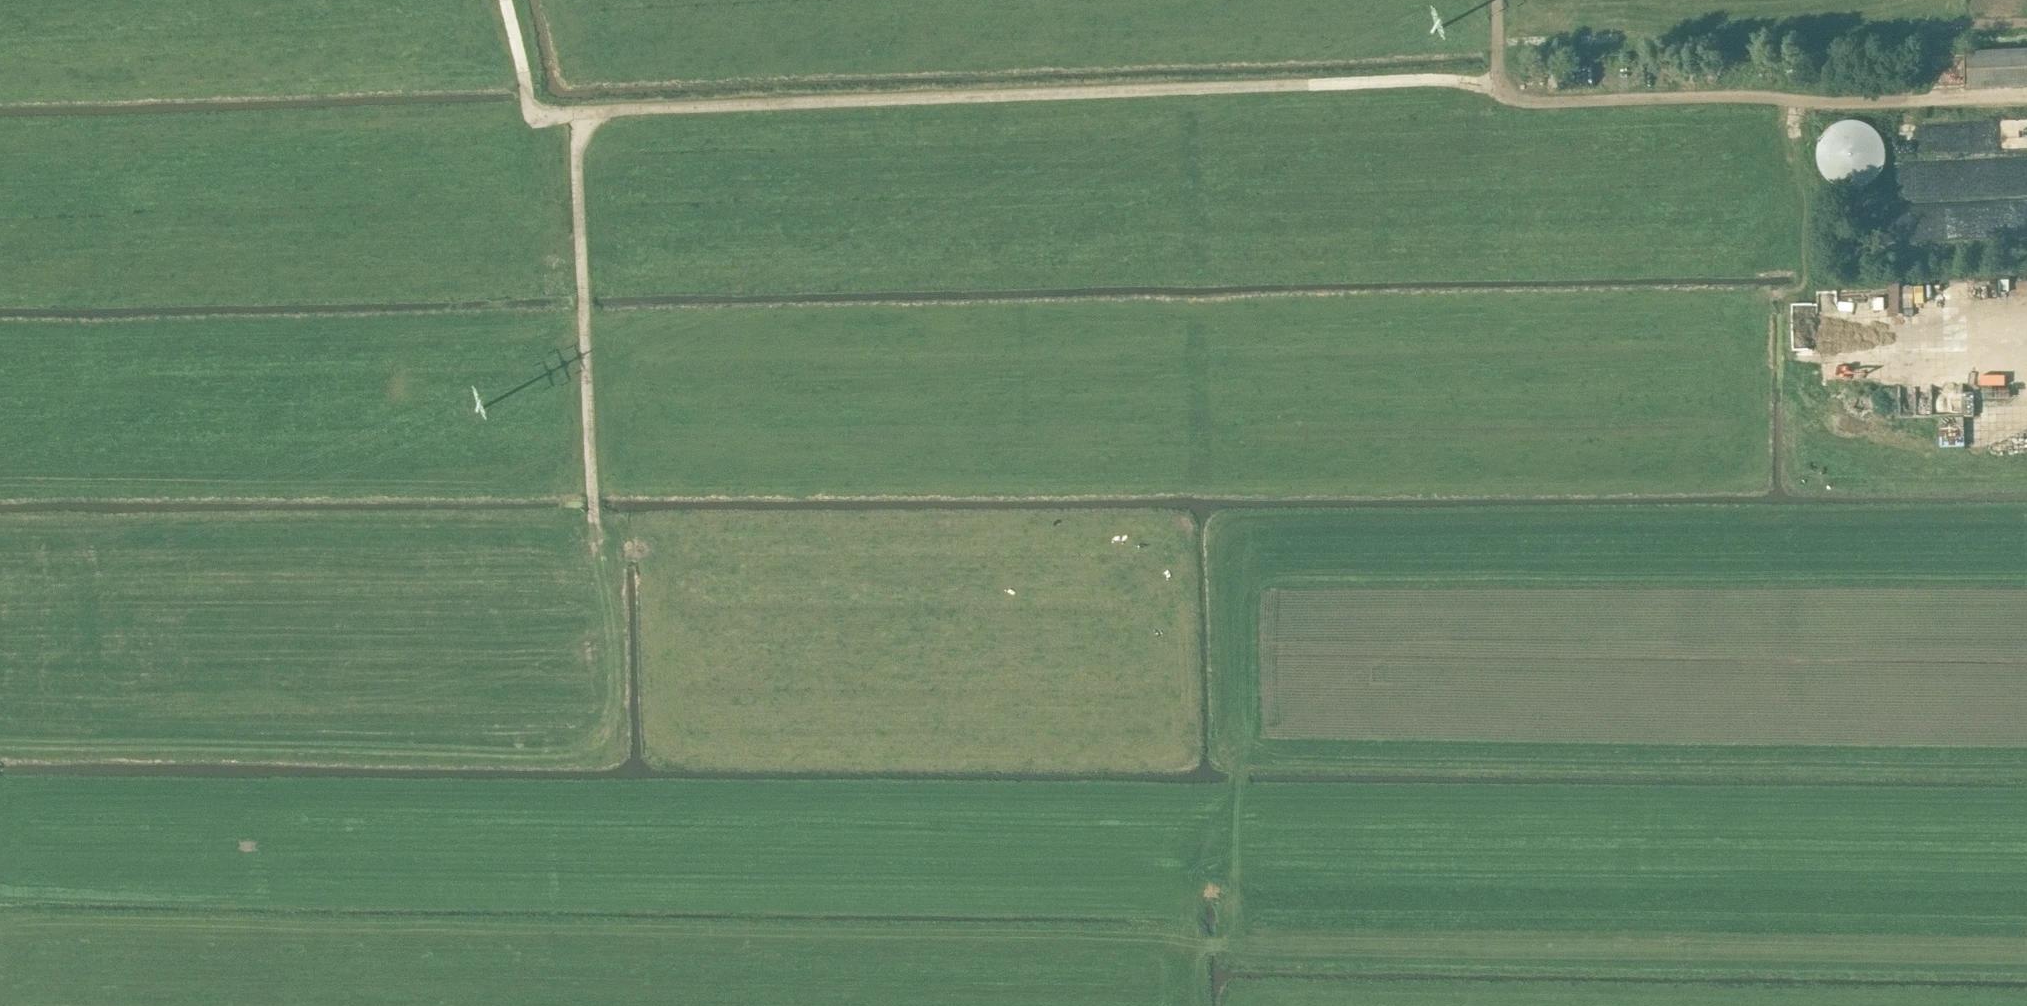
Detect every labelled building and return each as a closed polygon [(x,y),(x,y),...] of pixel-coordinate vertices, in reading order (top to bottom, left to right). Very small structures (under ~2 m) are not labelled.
[(1959,50),(1960,88),(2024,86),(2023,49),(1959,50)] [(1879,156),(1880,151),(1879,145),(1877,138),(1874,131),(1870,126),(1863,121),(1858,119),(1852,117),(1845,116),(1839,117),(1833,119),(1828,121),(1821,126),(1818,130),(1814,137),(1812,142),(1811,149),(1812,155),(1813,162),(1816,168),(1821,174),(1827,179),(1833,182),(1839,184),(1845,185),(1852,184),(1858,182),(1864,179),(1870,175),(1874,170),(1877,163),(1879,156)] [(1922,128),(1923,157),(2004,155),(2006,200),(2026,199),(2026,125),(1922,128)]
